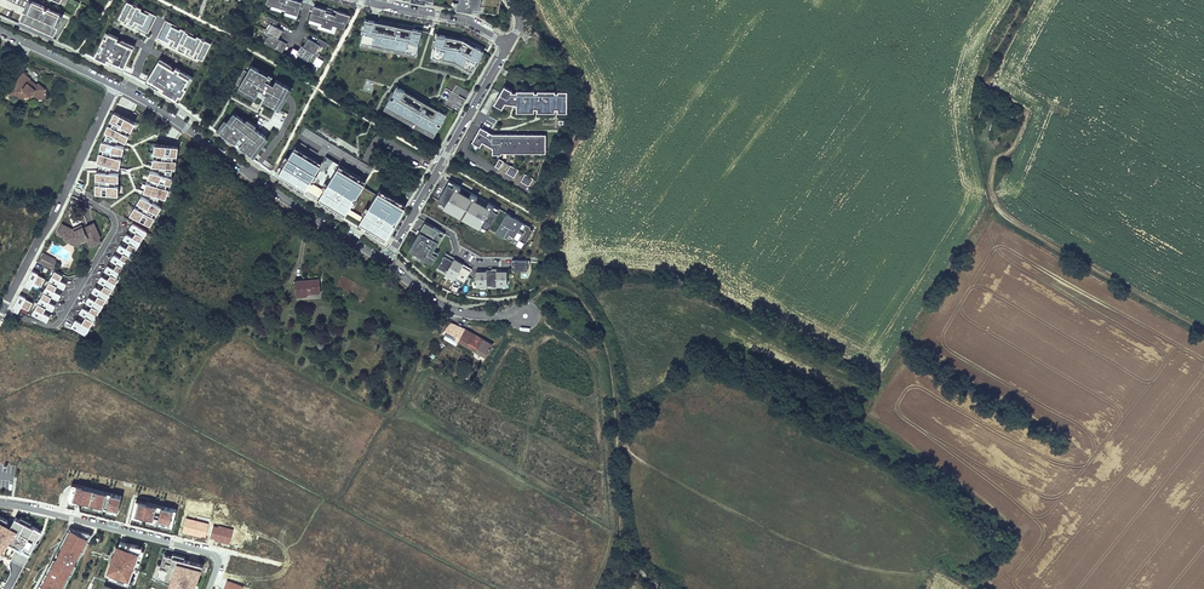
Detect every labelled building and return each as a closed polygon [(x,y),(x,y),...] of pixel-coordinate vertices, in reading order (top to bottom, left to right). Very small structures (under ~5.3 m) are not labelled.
[(53,24),(58,12),(46,6),(45,8),(42,7),(43,5),(33,0),(27,12),(25,11),(21,20),(52,34),(56,25),(53,24)] [(297,0),(267,0),(266,3),(272,5),(282,8),(282,9),(286,10),(285,11),(298,15),(302,2),(297,0)] [(481,0),(460,0),(460,2),(457,2),(456,9),(463,10),(463,9),(468,9),(468,11),(479,12),(481,0)] [(153,36),(204,61),(213,43),(128,2),(118,19),(153,36)] [(346,24),(351,15),(327,8),(326,9),(314,6),(310,19),(319,22),(318,25),(332,29),(333,25),(337,26),(344,28),(346,24)] [(56,25),(61,14),(58,12),(53,24),(56,25)] [(283,30),(276,26),(278,21),(269,16),(266,21),(271,24),(267,30),(266,32),(269,33),(278,39),(283,30)] [(375,21),(365,19),(360,45),(416,57),(422,31),(389,24),(375,21)] [(52,34),(21,20),(19,23),(50,37),(52,34)] [(332,29),(318,25),(318,28),(335,33),(337,26),(333,25),(332,29)] [(287,44),(281,40),(278,39),(269,33),(268,35),(264,42),(282,52),(287,44)] [(94,57),(124,70),(135,47),(105,34),(94,57)] [(461,39),(436,34),(430,60),(453,64),(471,74),(472,72),(484,51),(462,39),(461,39)] [(316,51),(320,45),(326,49),(329,44),(319,38),(316,43),(308,38),(303,46),(315,53),(316,51)] [(315,53),(303,46),(301,45),(298,50),(297,49),(293,47),(288,56),(295,60),(298,55),(310,62),(314,55),(315,53)] [(146,81),(178,101),(191,80),(159,60),(146,81)] [(261,103),(279,113),(288,97),(293,88),(252,66),(237,90),(261,103)] [(36,85),(28,80),(29,79),(22,73),(14,83),(16,85),(10,91),(10,94),(15,94),(19,97),(24,97),(25,95),(31,95),(32,95),(36,98),(45,97),(44,89),(37,83),(36,85)] [(423,101),(396,86),(385,107),(435,135),(447,114),(423,101)] [(567,110),(567,91),(557,91),(557,93),(555,93),(555,91),(537,91),(537,93),(534,93),(534,91),(516,91),(516,93),(511,93),(512,91),(504,87),(499,96),(495,103),(503,108),(505,104),(514,105),(516,106),(516,110),(534,110),(535,110),(537,110),(554,110),(556,110),(558,110),(567,110)] [(1009,127),(1016,129),(1023,110),(1005,104),(1003,110),(1013,114),(1009,127)] [(1013,114),(1003,110),(999,123),(1009,127),(1013,114)] [(107,132),(129,142),(138,122),(120,113),(116,112),(115,114),(107,132)] [(248,155),(253,159),(267,139),(233,113),(218,132),(248,155)] [(306,128),(305,127),(302,134),(322,147),(318,153),(299,141),(296,147),(322,163),(325,158),(329,151),(343,159),(339,165),(346,170),(350,164),(360,170),(364,172),(360,178),(366,181),(373,169),(306,128)] [(545,153),(545,135),(492,135),(489,133),(480,128),(473,141),(481,145),(482,143),(492,149),(492,154),(501,154),(501,152),(545,153)] [(103,141),(117,144),(118,141),(119,138),(107,132),(103,141)] [(112,166),(121,168),(126,147),(103,141),(98,162),(99,163),(112,166)] [(175,168),(177,168),(180,147),(158,144),(155,165),(161,166),(175,168)] [(322,163),(296,147),(294,149),(321,165),(322,163)] [(315,174),(321,165),(294,149),(289,158),(285,155),(276,170),(280,172),(278,174),(305,190),(307,188),(310,181),(313,178),(315,179),(318,175),(315,174)] [(324,190),(337,168),(339,165),(325,158),(322,163),(321,165),(315,174),(318,175),(315,179),(313,178),(310,181),(324,190)] [(497,169),(501,162),(502,161),(497,159),(493,167),(497,169)] [(99,173),(111,173),(112,171),(112,166),(99,163),(99,171),(99,173)] [(360,178),(346,170),(339,165),(337,168),(364,184),(366,181),(360,178)] [(513,177),(517,170),(517,169),(509,165),(504,173),(513,177)] [(160,173),(173,178),(175,168),(161,166),(161,170),(160,173)] [(350,207),(362,187),(364,184),(337,168),(324,190),(320,196),(319,199),(345,215),(347,212),(350,207)] [(166,199),(167,199),(174,178),(173,178),(160,173),(153,171),(145,191),(153,194),(166,199)] [(96,195),(120,195),(121,174),(111,173),(99,173),(96,173),(96,195)] [(528,185),(532,178),(532,177),(524,173),(520,181),(528,185)] [(305,190),(278,174),(277,176),(304,192),(305,190)] [(494,206),(449,180),(437,200),(440,201),(486,228),(488,229),(497,213),(492,210),(494,206)] [(320,196),(324,190),(310,181),(307,188),(315,192),(320,196)] [(364,215),(376,195),(362,187),(350,207),(364,215)] [(406,205),(379,189),(378,191),(405,207),(406,205)] [(386,240),(405,207),(378,191),(376,195),(364,215),(361,220),(359,223),(386,239),(386,240)] [(150,201),(161,207),(166,199),(153,194),(152,197),(150,201)] [(131,215),(151,227),(162,208),(161,207),(150,201),(143,196),(131,215)] [(345,215),(319,199),(317,201),(344,217),(345,215)] [(486,228),(440,201),(438,204),(484,231),(486,228)] [(361,220),(364,215),(350,207),(347,212),(361,220)] [(525,243),(533,230),(530,228),(530,227),(506,213),(494,233),(502,238),(503,236),(506,238),(507,236),(509,234),(518,239),(525,243)] [(433,250),(442,236),(438,234),(440,230),(424,221),(409,250),(413,253),(421,257),(419,259),(423,262),(424,259),(432,263),(437,255),(432,252),(433,250)] [(83,228),(83,226),(74,230),(73,228),(72,229),(67,226),(66,228),(61,225),(57,233),(62,236),(64,233),(69,236),(72,242),(78,239),(79,242),(89,237),(90,242),(92,241),(94,246),(101,242),(99,238),(100,237),(94,223),(83,228)] [(133,238),(142,243),(148,231),(134,223),(130,228),(136,233),(133,238)] [(386,239),(359,223),(358,225),(385,241),(386,239)] [(79,242),(78,239),(72,242),(69,236),(64,233),(62,236),(65,240),(76,246),(87,241),(90,247),(94,246),(92,241),(90,242),(89,237),(79,242)] [(127,248),(135,253),(142,243),(133,238),(127,234),(124,239),(130,243),(127,248)] [(121,258),(129,263),(135,253),(127,248),(120,244),(118,249),(124,253),(121,258)] [(40,263),(53,270),(58,259),(45,253),(40,263)] [(115,269),(123,274),(129,263),(121,258),(114,255),(111,260),(118,264),(115,269)] [(446,274),(455,258),(450,256),(449,258),(444,255),(438,267),(442,269),(441,271),(446,274)] [(455,277),(462,265),(458,263),(459,261),(455,258),(446,274),(450,276),(451,274),(455,277)] [(527,270),(527,265),(530,265),(530,260),(512,260),(512,265),(514,265),(514,270),(527,270)] [(464,282),(471,270),(466,268),(468,266),(463,263),(462,265),(455,277),(454,279),(459,281),(460,279),(464,282)] [(108,280),(117,284),(123,274),(115,269),(108,266),(105,271),(112,274),(108,280)] [(487,285),(486,272),(481,272),(481,269),(477,269),(474,275),(474,285),(476,285),(487,285)] [(496,287),(496,269),(491,269),(491,272),(486,272),(487,285),(491,285),(491,287),(496,287)] [(507,285),(507,271),(502,272),(502,269),(496,269),(496,287),(502,287),(502,285),(507,285)] [(36,282),(43,285),(47,278),(33,271),(26,286),(32,289),(36,282)] [(68,284),(62,280),(64,275),(57,271),(51,281),(65,289),(68,284)] [(102,291),(111,295),(117,284),(108,280),(102,276),(99,281),(105,285),(102,291)] [(307,293),(321,292),(319,279),(294,281),(296,297),(308,295),(307,293)] [(62,295),(56,291),(59,286),(51,282),(45,292),(59,300),(62,295)] [(96,301),(104,305),(111,295),(102,291),(96,287),(93,292),(99,296),(96,301)] [(57,305),(50,302),(53,297),(45,292),(39,303),(54,311),(57,305)] [(23,305),(30,309),(34,302),(21,295),(13,310),(19,313),(23,305)] [(90,311),(98,316),(104,305),(96,301),(90,297),(87,302),(93,306),(90,311)] [(51,316),(44,313),(47,307),(39,303),(33,314),(48,322),(51,316)] [(83,323),(91,328),(98,316),(90,311),(84,308),(81,313),(87,317),(83,323)] [(73,326),(87,335),(91,328),(83,323),(77,319),(73,326)] [(465,329),(449,322),(443,332),(485,356),(492,345),(478,336),(465,329)] [(125,496),(72,483),(68,501),(121,514),(125,496)] [(178,510),(138,500),(134,517),(174,528),(178,510)] [(0,516),(0,552),(4,555),(0,559),(9,565),(13,559),(18,563),(23,566),(45,532),(32,524),(32,523),(22,516),(21,519),(16,516),(12,523),(0,516)] [(72,526),(50,567),(71,577),(95,532),(72,526)] [(127,543),(122,541),(121,545),(117,544),(106,576),(131,584),(137,566),(140,567),(145,551),(142,550),(143,548),(127,543)] [(165,554),(157,576),(172,581),(169,588),(200,588),(202,583),(200,582),(205,565),(186,559),(187,557),(174,552),(173,556),(165,554)] [(50,567),(38,588),(65,588),(71,577),(50,567)]
